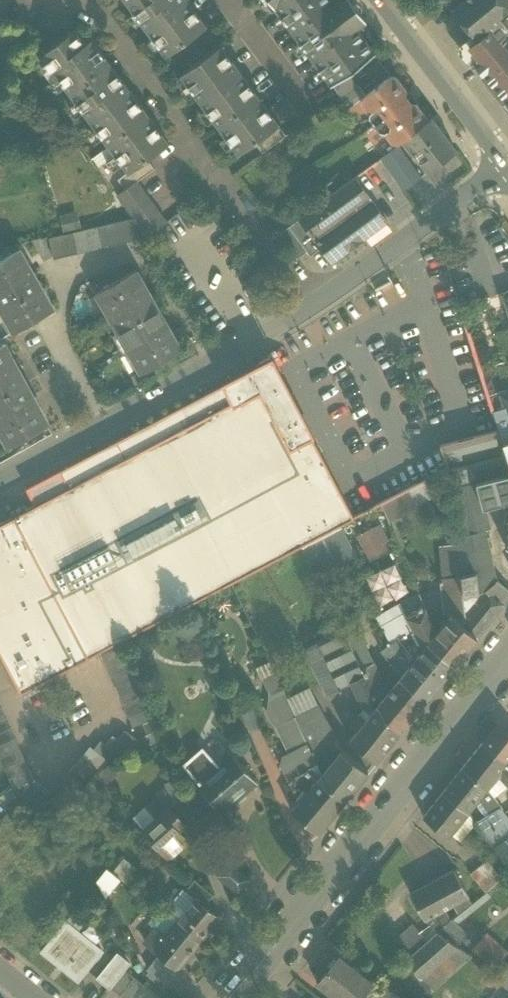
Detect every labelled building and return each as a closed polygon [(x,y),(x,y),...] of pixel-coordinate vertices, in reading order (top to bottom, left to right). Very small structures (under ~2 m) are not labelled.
[(127,3),(146,30),(187,0),(132,0),(127,3)] [(187,0),(146,30),(166,56),(206,27),(187,0)] [(275,9),(293,33),(334,4),(333,3),(331,0),(268,0),(275,9)] [(333,3),(334,4),(293,33),(332,86),(375,54),(357,28),(367,21),(351,0),(337,0),(333,3)] [(452,10),(476,39),(477,39),(507,15),(507,0),(464,0),(452,10)] [(477,39),(476,39),(462,50),(489,82),(507,104),(507,15),(477,39)] [(85,44),(74,30),(64,38),(62,35),(44,49),(51,58),(43,64),(56,83),(60,80),(70,94),(110,64),(91,39),(85,44)] [(259,99),(220,46),(180,75),(219,128),(259,99)] [(110,64),(70,94),(89,120),(129,91),(110,64)] [(406,91),(395,77),(390,77),(362,98),(362,103),(369,113),(373,114),(379,120),(374,124),(375,125),(380,122),(385,129),(384,133),(392,143),(397,144),(403,139),(428,120),(416,104),(411,103),(405,96),(406,91)] [(129,91),(89,120),(108,146),(149,117),(129,91)] [(259,99),(219,128),(238,155),(255,143),(279,125),(259,99)] [(149,117),(108,146),(127,172),(128,173),(147,159),(168,143),(149,117)] [(428,120),(403,139),(428,172),(457,151),(432,117),(428,120)] [(279,125),(255,143),(262,153),(286,135),(279,125)] [(421,178),(399,146),(381,159),(404,190),(421,178)] [(147,159),(128,173),(127,172),(117,179),(124,189),(125,190),(137,182),(154,169),(147,159)] [(355,178),(299,219),(320,248),(330,261),(330,262),(331,263),(332,262),(346,251),(347,251),(348,250),(347,249),(346,248),(361,237),(361,238),(362,240),(364,239),(364,238),(386,222),(387,221),(386,220),(372,200),(371,199),(355,178)] [(167,222),(137,182),(125,190),(124,189),(117,195),(134,218),(147,236),(167,222)] [(60,229),(77,226),(75,210),(57,213),(60,229)] [(134,218),(49,238),(53,257),(147,236),(134,218)] [(320,248),(299,219),(289,226),(307,250),(310,255),(320,248)] [(307,250),(289,226),(279,233),(297,258),(307,250)] [(0,261),(0,287),(30,270),(19,250),(0,261)] [(0,287),(0,297),(6,309),(2,311),(2,312),(42,289),(30,270),(0,287)] [(136,270),(96,292),(97,294),(101,291),(112,310),(107,312),(108,313),(147,290),(136,270)] [(42,289),(2,312),(7,310),(17,328),(13,331),(13,332),(53,309),(42,289)] [(147,290),(108,313),(113,311),(123,329),(118,332),(119,332),(158,310),(147,290)] [(158,310),(119,332),(119,333),(124,330),(134,349),(129,351),(130,352),(169,330),(158,310)] [(442,316),(450,342),(464,338),(456,311),(442,316)] [(169,330),(130,352),(135,350),(145,369),(141,372),(141,373),(181,350),(169,330)] [(0,346),(0,373),(15,365),(4,344),(0,346)] [(26,489),(35,506),(0,524),(0,653),(21,693),(273,561),(354,518),(273,356),(221,383),(222,386),(26,489)] [(0,373),(0,399),(26,384),(15,365),(0,373)] [(494,370),(483,374),(490,395),(501,391),(494,370)] [(0,399),(0,420),(2,423),(0,424),(37,404),(26,384),(0,399)] [(506,407),(501,391),(490,395),(495,411),(506,408),(506,407)] [(0,424),(0,425),(2,424),(13,443),(8,446),(9,447),(48,425),(37,404),(0,424)] [(506,407),(506,408),(495,411),(501,430),(504,442),(507,440),(507,406),(506,407)] [(441,446),(450,468),(461,577),(463,595),(484,591),(496,580),(484,530),(489,528),(484,505),(507,499),(507,440),(504,442),(501,430),(495,432),(442,445),(441,446)] [(394,497),(381,504),(385,514),(398,507),(394,497)] [(381,504),(342,525),(355,557),(395,536),(385,514),(381,504)] [(342,525),(301,546),(316,577),(355,557),(342,525)] [(367,572),(375,601),(404,594),(396,564),(367,572)] [(461,577),(442,579),(445,611),(448,611),(449,617),(435,635),(428,642),(453,667),(477,637),(461,624),(465,619),(463,595),(461,577)] [(463,595),(465,619),(461,624),(477,637),(507,599),(507,590),(496,580),(484,591),(463,595)] [(419,595),(400,604),(407,618),(425,609),(419,595)] [(425,609),(407,618),(414,631),(418,640),(423,649),(414,659),(401,676),(427,698),(453,667),(428,642),(435,635),(434,630),(425,609)] [(361,623),(342,630),(360,668),(373,662),(366,647),(361,623)] [(342,630),(316,642),(339,687),(340,688),(351,683),(350,682),(364,676),(360,668),(342,630)] [(414,631),(403,637),(408,645),(418,640),(414,631)] [(398,639),(382,651),(401,676),(414,659),(398,639)] [(339,687),(316,642),(303,648),(326,693),(339,687)] [(152,720),(122,646),(102,655),(132,729),(142,724),(152,720)] [(401,676),(389,690),(384,686),(373,662),(360,668),(364,676),(378,704),(385,722),(399,733),(427,698),(401,676)] [(274,674),(263,679),(271,693),(269,695),(268,696),(282,690),(274,674)] [(364,676),(350,682),(351,683),(361,704),(371,712),(378,704),(364,676)] [(282,690),(268,696),(269,697),(267,712),(271,720),(276,725),(277,725),(295,716),(282,690)] [(260,726),(252,704),(242,708),(250,730),(260,726)] [(319,704),(295,716),(302,731),(302,732),(327,719),(319,704)] [(367,718),(362,714),(353,725),(358,729),(350,739),(376,761),(399,733),(385,722),(378,704),(371,712),(367,718)] [(0,707),(0,760),(13,789),(33,779),(0,707)] [(295,716),(277,725),(285,740),(302,731),(295,716)] [(327,719),(302,732),(311,751),(324,744),(337,737),(327,719)] [(152,720),(142,724),(146,734),(156,730),(152,720)] [(497,724),(482,743),(507,763),(507,765),(507,734),(497,724)] [(141,745),(124,731),(117,739),(130,750),(134,753),(141,745)] [(302,731),(285,740),(294,759),(311,751),(302,732),(302,731)] [(117,739),(113,736),(106,745),(118,755),(123,759),(130,750),(117,739)] [(106,745),(100,740),(93,750),(107,761),(111,764),(118,755),(106,745)] [(482,743),(462,768),(487,788),(489,790),(493,796),(504,783),(507,788),(507,765),(507,763),(482,743)] [(324,744),(311,751),(318,765),(329,754),(324,744)] [(89,747),(55,790),(63,796),(72,804),(107,761),(93,750),(89,747)] [(255,782),(232,756),(220,766),(203,747),(183,765),(200,784),(199,784),(203,788),(200,791),(207,798),(210,796),(222,811),(255,782)] [(367,772),(342,749),(322,774),(319,778),(344,800),(367,772)] [(294,759),(283,764),(301,800),(292,811),(318,832),(344,800),(319,778),(322,774),(318,765),(311,751),(294,759)] [(487,788),(462,768),(443,792),(468,812),(487,788)] [(33,779),(20,797),(37,811),(51,793),(33,779)] [(489,790),(485,793),(486,796),(482,801),(491,813),(475,823),(484,835),(493,848),(507,839),(507,817),(493,796),(489,790)] [(468,812),(443,792),(424,816),(448,837),(468,812)] [(185,795),(171,808),(186,825),(194,817),(185,795)] [(139,826),(151,817),(142,806),(131,814),(139,826)] [(169,806),(143,830),(169,859),(188,841),(179,831),(186,825),(171,808),(169,806)] [(475,823),(461,840),(473,848),(484,835),(475,823)] [(469,871),(482,887),(495,876),(482,861),(469,871)] [(248,880),(228,864),(219,876),(238,892),(248,880)] [(453,871),(411,894),(425,919),(444,909),(467,896),(453,871)] [(212,895),(195,880),(186,892),(195,899),(196,898),(204,905),(212,895)] [(204,905),(196,898),(195,899),(186,892),(180,892),(178,896),(178,901),(171,910),(180,918),(175,924),(198,942),(218,917),(204,905)] [(444,909),(425,919),(436,932),(437,932),(451,920),(444,909)] [(103,950),(66,920),(42,949),(80,980),(103,950)] [(175,924),(165,937),(157,930),(146,943),(161,955),(176,967),(177,968),(198,942),(175,924)] [(427,940),(412,924),(395,939),(410,955),(427,940)] [(410,955),(405,960),(422,979),(458,947),(437,932),(436,932),(427,940),(410,955)] [(458,947),(422,979),(434,993),(473,958),(458,947)] [(117,954),(98,978),(109,988),(110,987),(124,969),(129,963),(117,954)] [(176,967),(161,955),(153,965),(168,977),(176,967)] [(338,957),(318,982),(338,997),(361,997),(372,985),(338,957)] [(405,960),(385,985),(401,997),(425,997),(434,993),(422,979),(405,960)] [(124,969),(110,987),(123,997),(133,997),(144,985),(124,969)]
